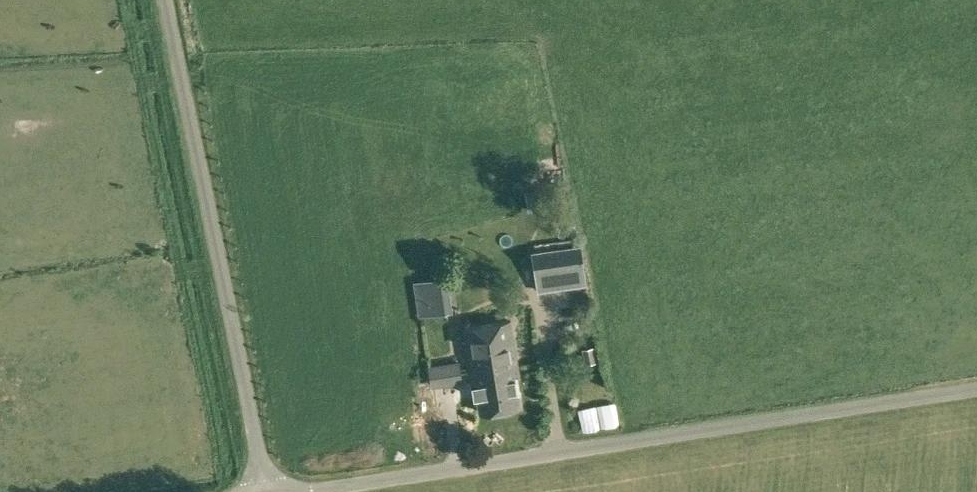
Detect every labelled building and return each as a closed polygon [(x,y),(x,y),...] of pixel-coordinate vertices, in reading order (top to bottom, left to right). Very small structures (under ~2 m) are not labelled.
[(574,219),(556,222),(558,235),(576,232),(574,219)] [(531,249),(537,290),(587,283),(580,242),(531,249)] [(419,314),(448,310),(443,276),(414,280),(419,314)] [(463,327),(470,371),(488,368),(488,366),(516,361),(510,319),(463,327)] [(592,363),(584,342),(574,346),(570,338),(551,346),(562,375),(592,363)] [(431,386),(463,381),(459,359),(427,364),(431,386)] [(488,368),(470,371),(472,383),(479,382),(481,393),(477,394),(480,410),(520,404),(516,376),(519,376),(516,361),(488,366),(488,368)]
